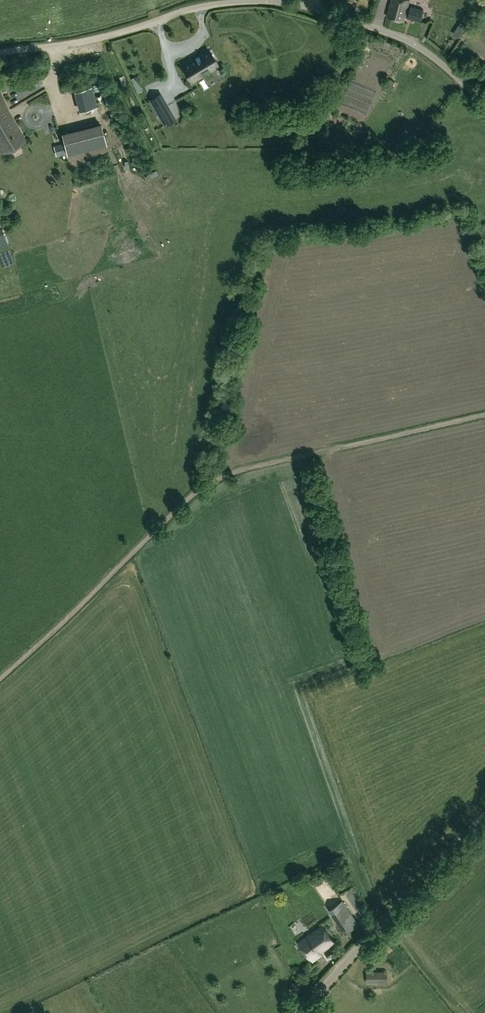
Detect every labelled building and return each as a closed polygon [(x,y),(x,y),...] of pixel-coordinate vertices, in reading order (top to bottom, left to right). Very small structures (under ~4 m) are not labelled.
[(387,16),(404,20),(405,16),(407,17),(407,18),(420,21),(424,9),(411,6),(409,10),(407,9),(409,0),(391,0),(387,16)] [(120,61),(124,58),(117,47),(113,50),(120,61)] [(218,65),(209,50),(182,66),(191,81),(218,65)] [(91,87),(75,91),(80,110),(96,106),(91,87)] [(9,109),(0,90),(0,114),(9,109)] [(15,103),(19,112),(29,108),(26,99),(15,103)] [(161,119),(171,114),(163,100),(153,106),(161,119)] [(9,109),(0,114),(0,150),(2,154),(27,140),(9,109)] [(102,126),(63,136),(68,155),(107,146),(102,126)] [(343,900),(329,909),(345,933),(359,923),(343,900)] [(335,942),(323,925),(299,941),(311,959),(312,958),(313,960),(321,954),(320,952),(335,942)] [(335,946),(326,953),(329,957),(338,951),(335,946)] [(367,982),(388,983),(388,971),(367,971),(367,982)]
